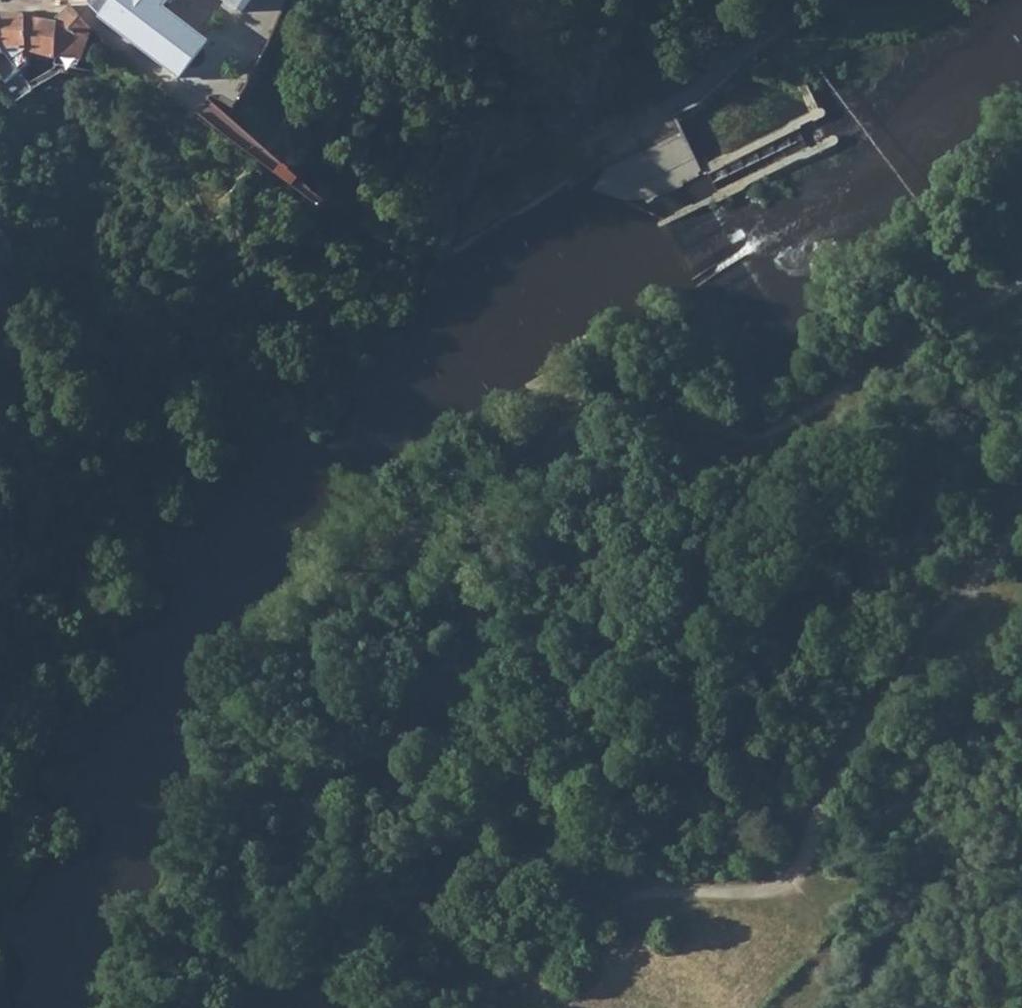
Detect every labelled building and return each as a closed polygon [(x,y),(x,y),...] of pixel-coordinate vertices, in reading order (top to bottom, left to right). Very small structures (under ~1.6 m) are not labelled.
[(102,19),(179,76),(205,41),(160,5),(164,0),(116,0),(102,19)] [(249,0),(228,0),(241,10),(249,0)] [(99,35),(79,15),(70,6),(55,23),(64,25),(57,61),(80,57),(99,35)] [(0,13),(0,52),(15,73),(28,71),(27,61),(27,17),(0,13)] [(64,25),(55,23),(27,17),(27,61),(37,61),(37,68),(56,68),(57,61),(64,25)] [(0,52),(0,83),(3,90),(15,73),(0,52)]
